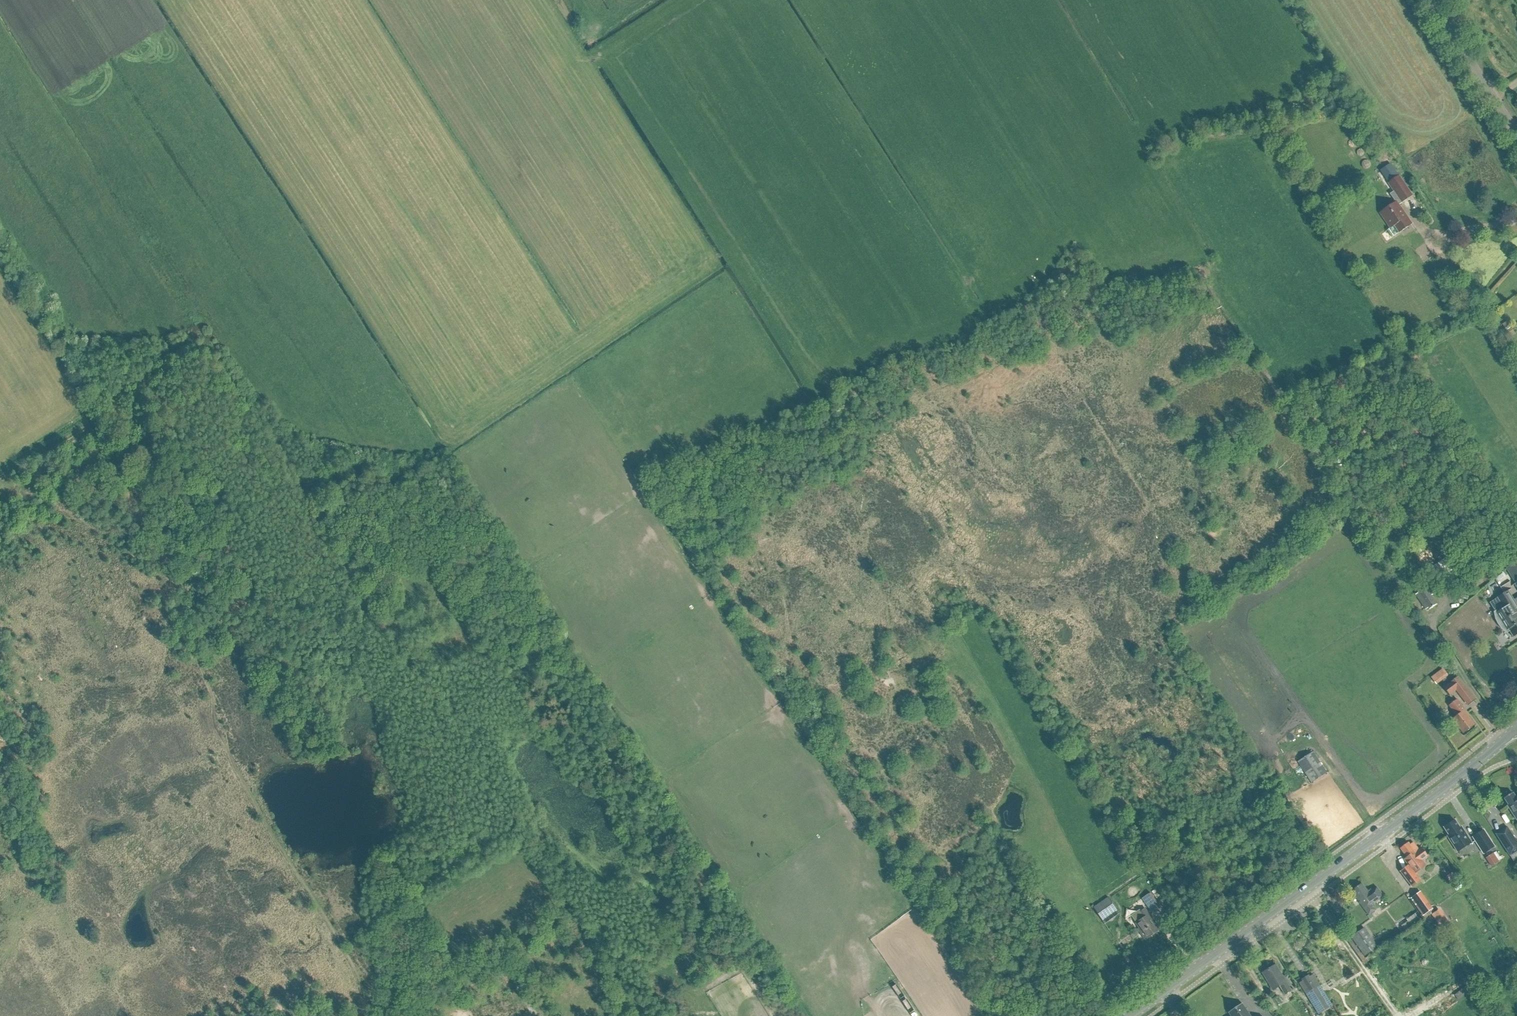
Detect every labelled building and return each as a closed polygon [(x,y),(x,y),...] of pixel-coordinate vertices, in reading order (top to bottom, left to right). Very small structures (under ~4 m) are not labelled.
[(1390,194),(1396,203),(1380,213),(1391,228),(1394,226),(1399,233),(1408,227),(1405,222),(1408,220),(1398,205),(1412,196),(1398,176),(1388,183),(1394,191),(1390,194)] [(1504,570),(1495,578),(1498,582),(1507,574),(1504,570)] [(1422,576),(1429,585),(1434,582),(1428,572),(1422,576)] [(1428,608),(1429,609),(1436,605),(1436,604),(1431,596),(1432,595),(1427,587),(1416,594),(1416,595),(1425,609),(1428,608)] [(1507,631),(1508,630),(1513,637),(1516,635),(1516,613),(1516,612),(1516,606),(1508,591),(1511,589),(1494,599),(1494,600),(1497,598),(1504,608),(1496,613),(1497,618),(1499,623),(1502,627),(1506,630),(1507,631)] [(1448,675),(1442,667),(1422,683),(1428,690),(1448,675)] [(1457,676),(1443,687),(1450,695),(1456,690),(1461,696),(1468,690),(1457,676)] [(1475,725),(1464,711),(1465,710),(1457,699),(1449,706),(1456,716),(1452,719),(1463,734),(1475,725)] [(1484,703),(1481,706),(1489,717),(1493,714),(1484,703)] [(1313,751),(1297,761),(1311,782),(1326,772),(1313,751)] [(1504,798),(1508,805),(1507,805),(1516,820),(1516,799),(1512,793),(1504,798)] [(1495,814),(1490,817),(1495,824),(1500,821),(1495,814)] [(1455,820),(1444,827),(1449,835),(1447,836),(1458,851),(1471,842),(1465,832),(1463,833),(1455,820)] [(1516,851),(1516,843),(1507,827),(1496,834),(1510,855),(1516,851)] [(1475,835),(1486,852),(1494,846),(1483,829),(1475,835)] [(1409,865),(1401,871),(1413,886),(1420,881),(1414,873),(1422,867),(1418,862),(1427,855),(1422,848),(1419,850),(1414,843),(1411,845),(1409,842),(1402,848),(1413,863),(1409,865)] [(1372,905),(1383,896),(1376,887),(1368,893),(1362,883),(1354,889),(1355,891),(1352,893),(1368,915),(1375,910),(1372,905)] [(1420,892),(1411,899),(1423,915),(1433,908),(1420,892)] [(1149,893),(1142,898),(1151,912),(1159,908),(1149,893)] [(1108,897),(1093,907),(1102,921),(1117,911),(1108,897)] [(1158,930),(1143,908),(1139,911),(1138,910),(1130,915),(1135,923),(1138,928),(1137,929),(1144,939),(1158,930)] [(1410,921),(1418,917),(1415,910),(1406,914),(1410,921)] [(1378,947),(1364,927),(1350,937),(1364,956),(1378,947)] [(1285,994),(1290,991),(1275,965),(1263,972),(1273,989),(1280,985),(1285,994)] [(1456,969),(1442,974),(1446,985),(1460,979),(1456,969)] [(1299,983),(1318,1014),(1332,1006),(1313,974),(1299,983)] [(1242,1003),(1228,1012),(1231,1015),(1251,1015),(1242,1003)]
